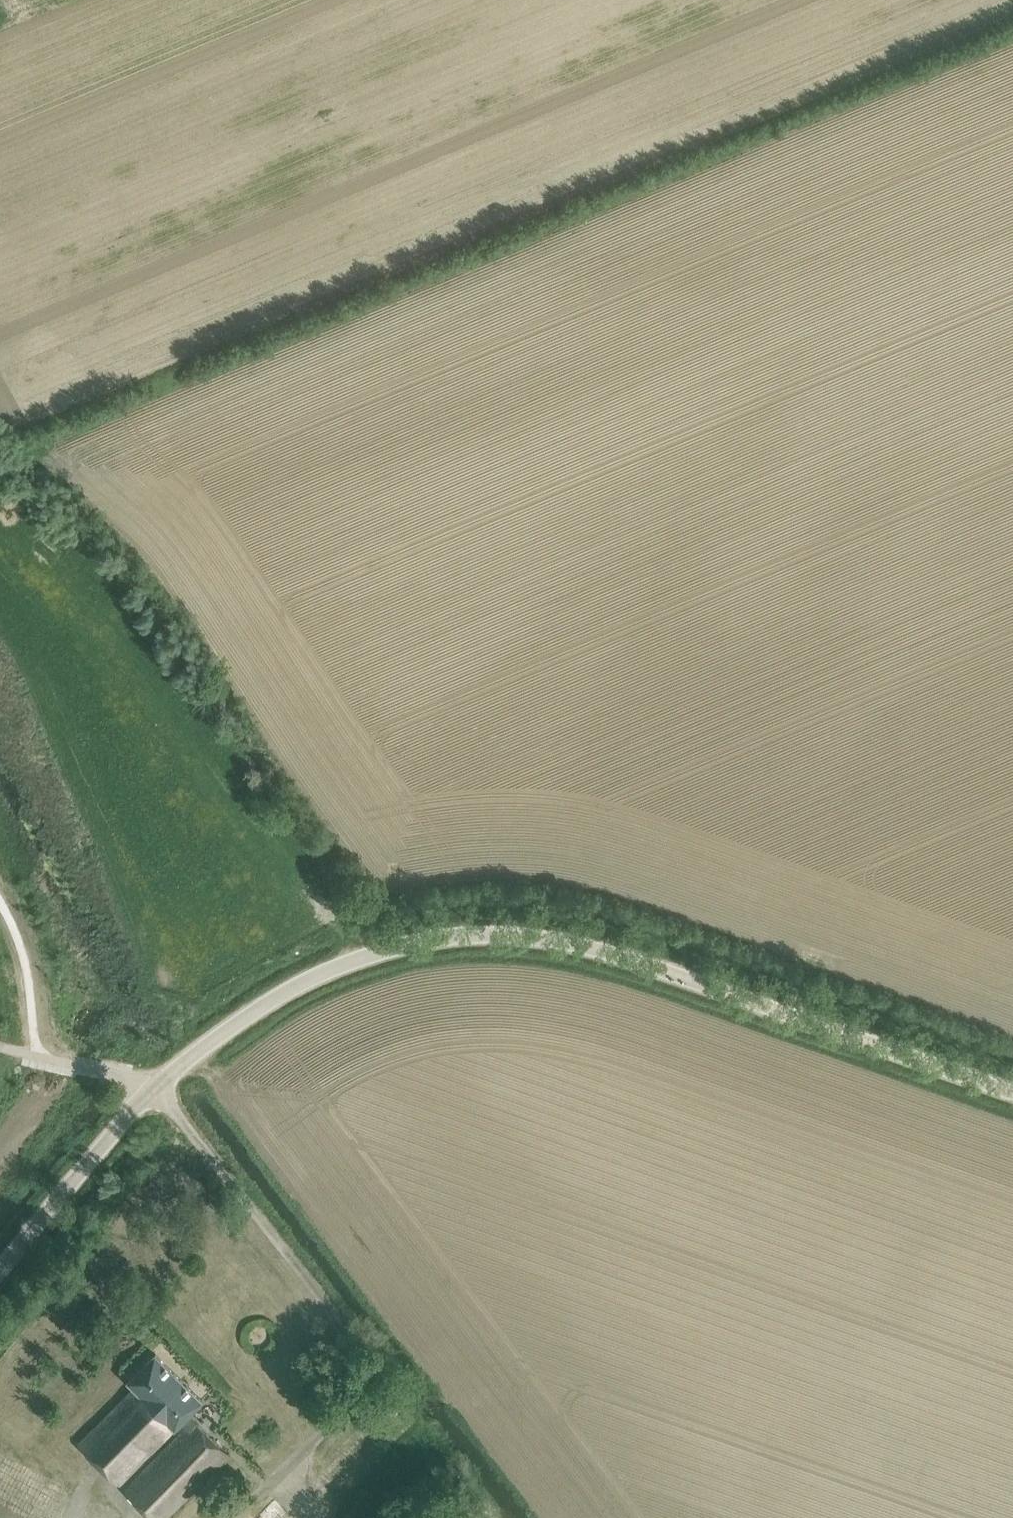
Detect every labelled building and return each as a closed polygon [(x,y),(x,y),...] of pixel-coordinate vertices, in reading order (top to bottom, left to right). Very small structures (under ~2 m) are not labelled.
[(369,901),(368,902),(361,905),(367,915),(373,911),(375,910),(369,901)] [(180,1424),(185,1429),(126,1490),(155,1517),(165,1517),(228,1454),(188,1415),(202,1401),(156,1354),(128,1381),(135,1388),(80,1444),(121,1484),(180,1424)] [(24,1517),(64,1517),(78,1489),(9,1456),(0,1476),(0,1507),(24,1517)] [(275,1501),(258,1517),(292,1517),(275,1501)]
